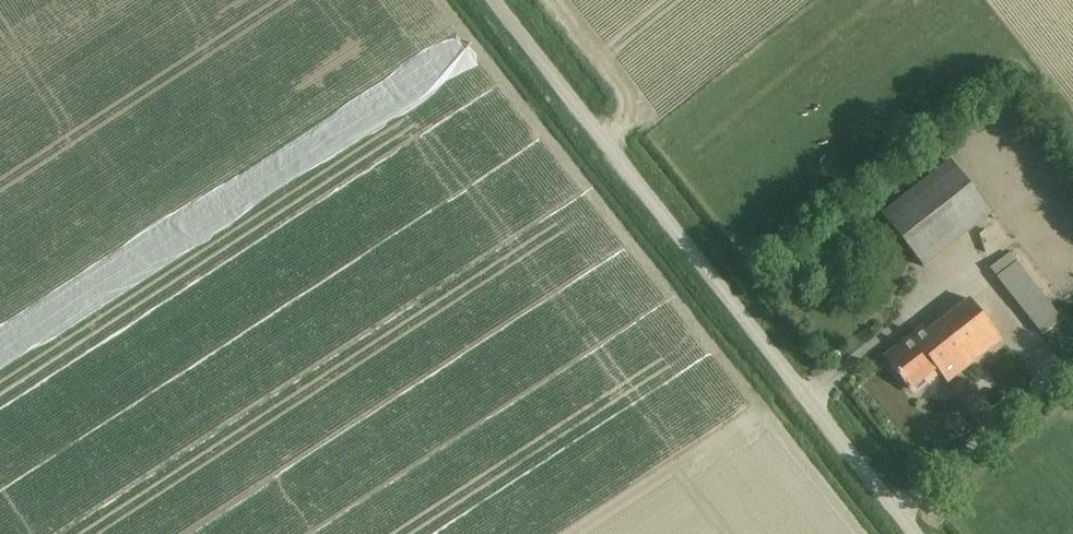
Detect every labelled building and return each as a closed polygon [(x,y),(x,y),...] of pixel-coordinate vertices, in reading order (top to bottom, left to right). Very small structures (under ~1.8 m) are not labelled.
[(992,213),(951,161),(883,216),(924,267),(992,213)] [(1071,326),(1046,294),(1019,260),(999,275),(1051,342),(1071,326)] [(947,380),(1003,336),(972,296),(890,360),(912,388),(938,368),(947,380)] [(984,427),(998,416),(968,378),(954,389),(984,427)]
